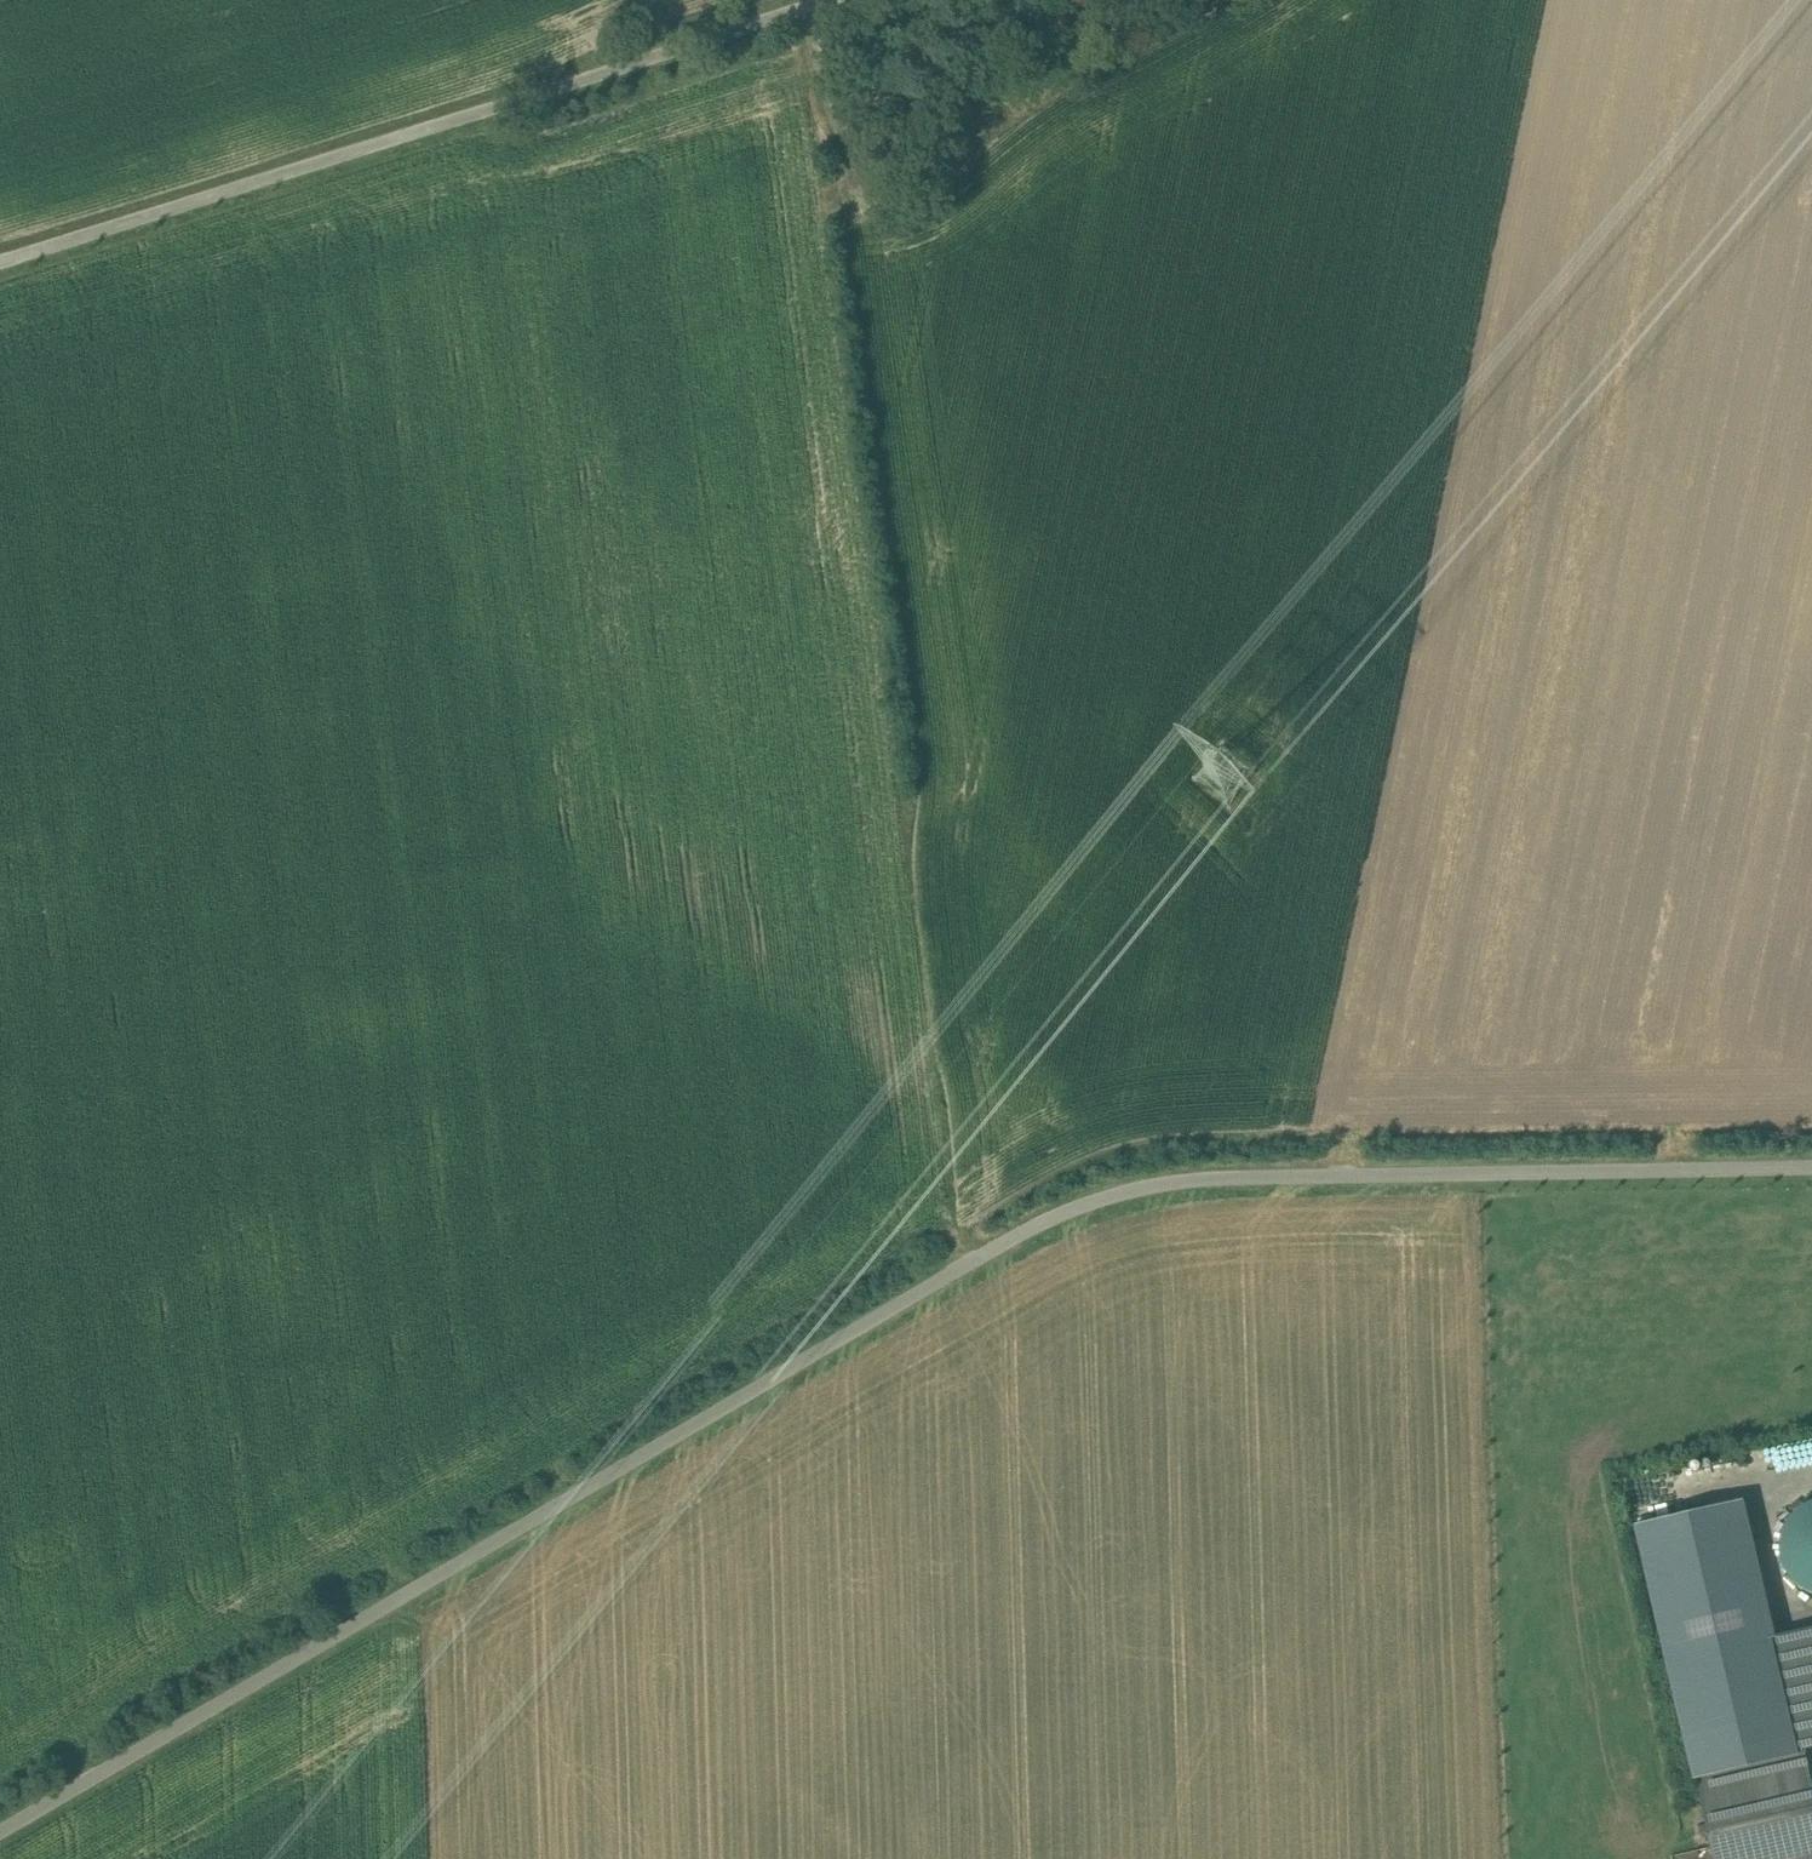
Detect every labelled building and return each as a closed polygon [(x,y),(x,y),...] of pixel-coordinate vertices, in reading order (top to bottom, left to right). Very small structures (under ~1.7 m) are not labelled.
[(1766,1645),(1790,1761),(1811,1756),(1811,1635),(1766,1645)] [(1706,1858),(1811,1858),(1811,1791),(1806,1765),(1691,1789),(1706,1858)]
